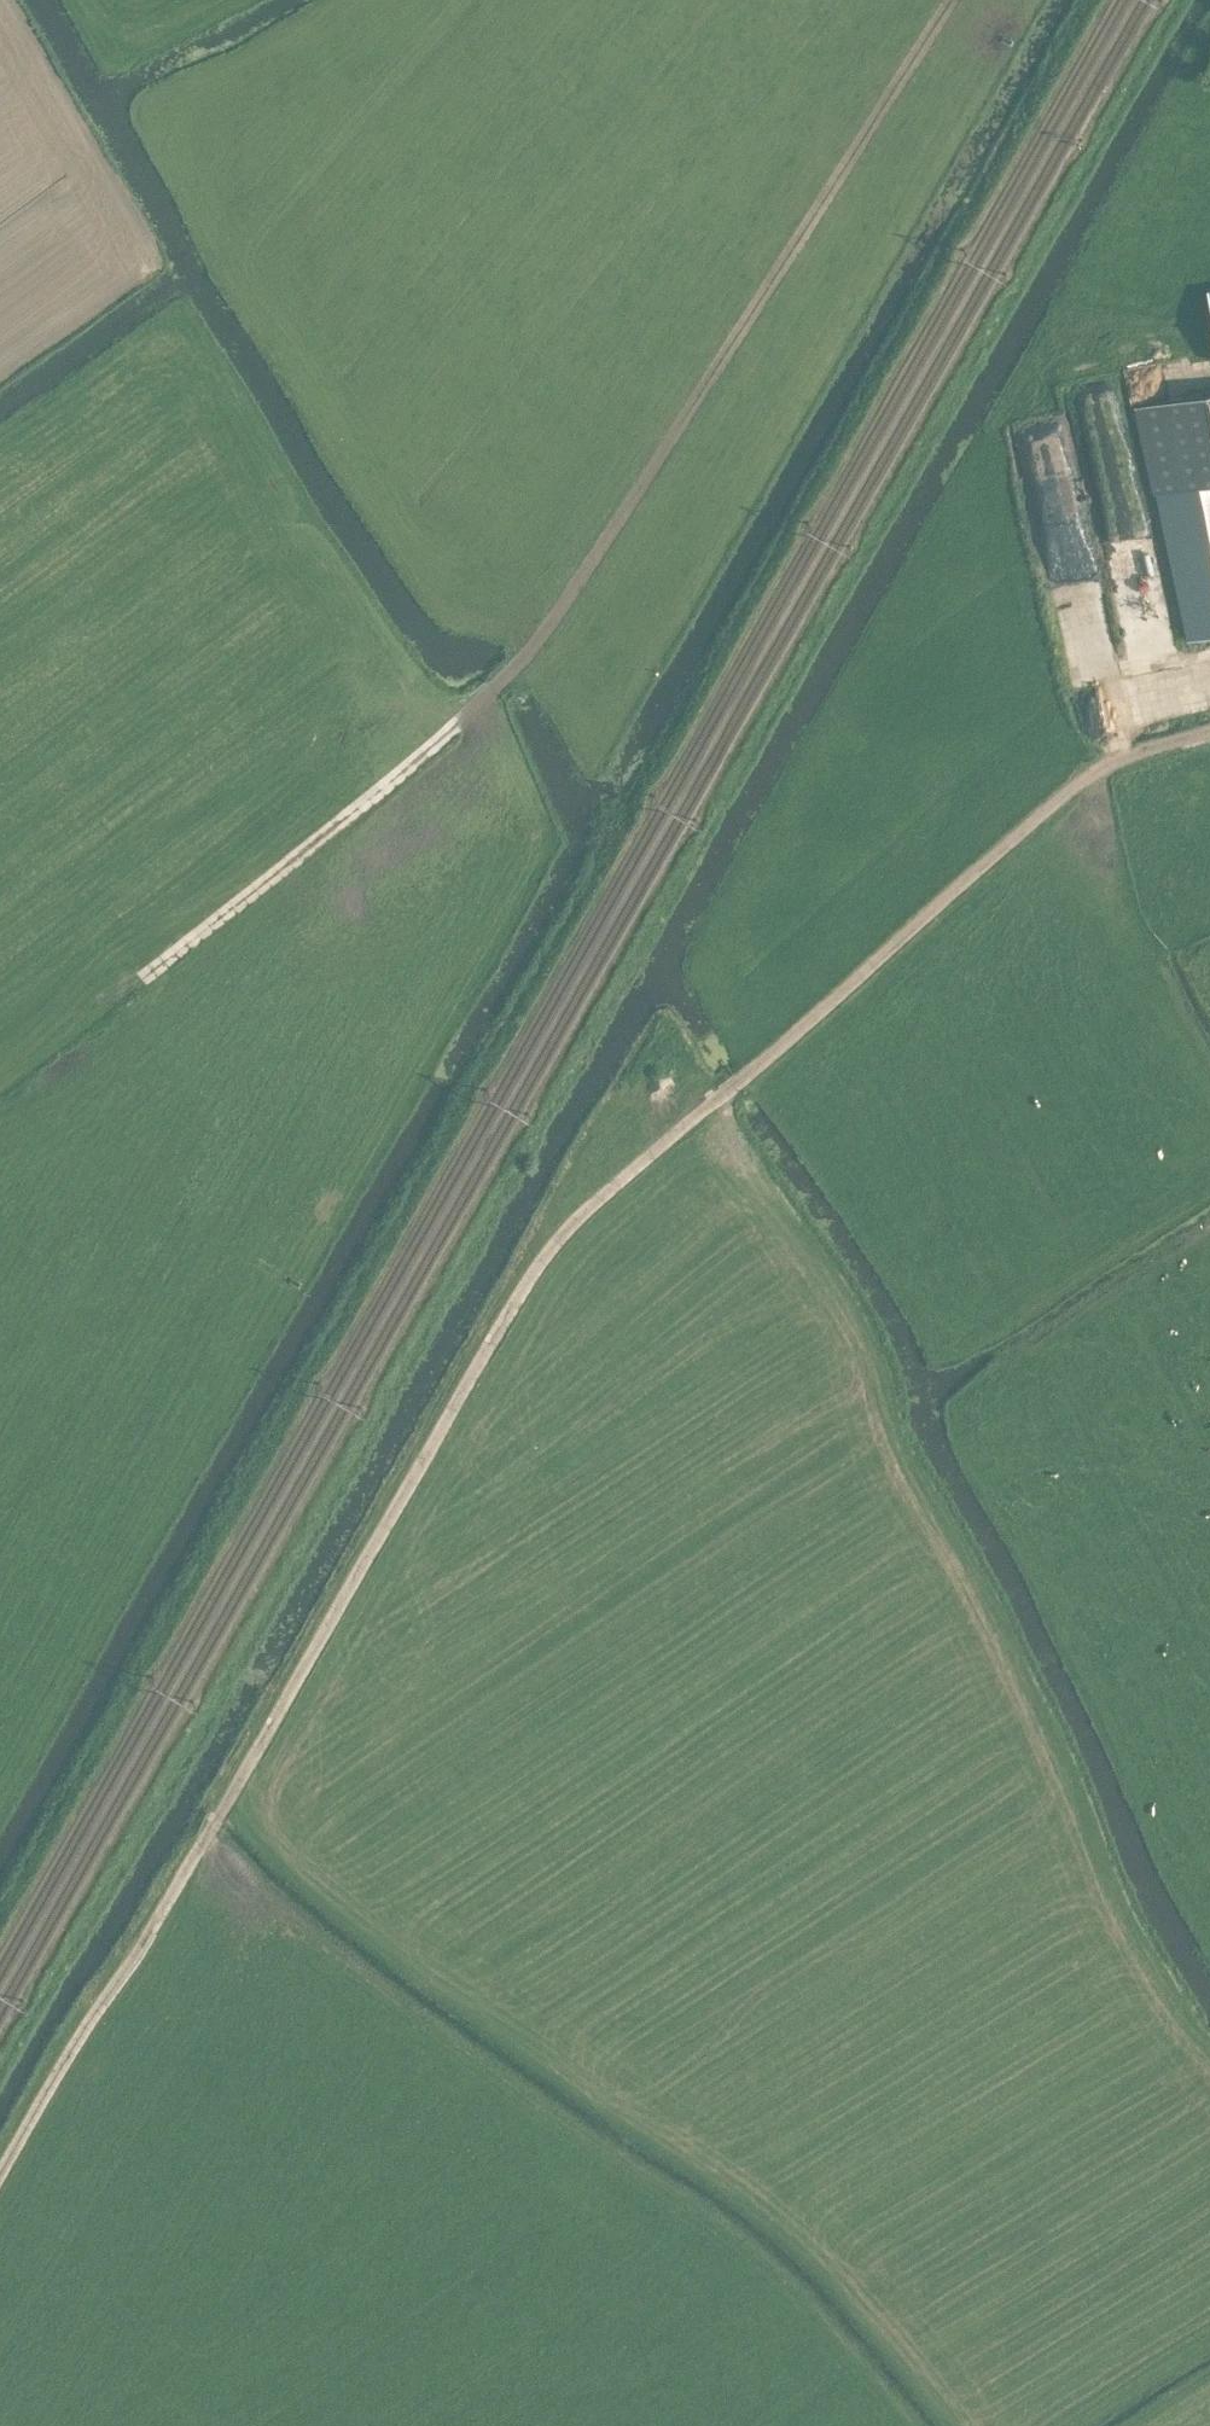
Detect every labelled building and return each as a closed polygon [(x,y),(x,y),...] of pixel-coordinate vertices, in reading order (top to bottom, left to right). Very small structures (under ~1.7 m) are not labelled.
[(1154,491),(1176,486),(1209,479),(1209,389),(1135,406),(1154,491)] [(1176,486),(1154,491),(1188,637),(1209,632),(1209,479),(1176,486)]
